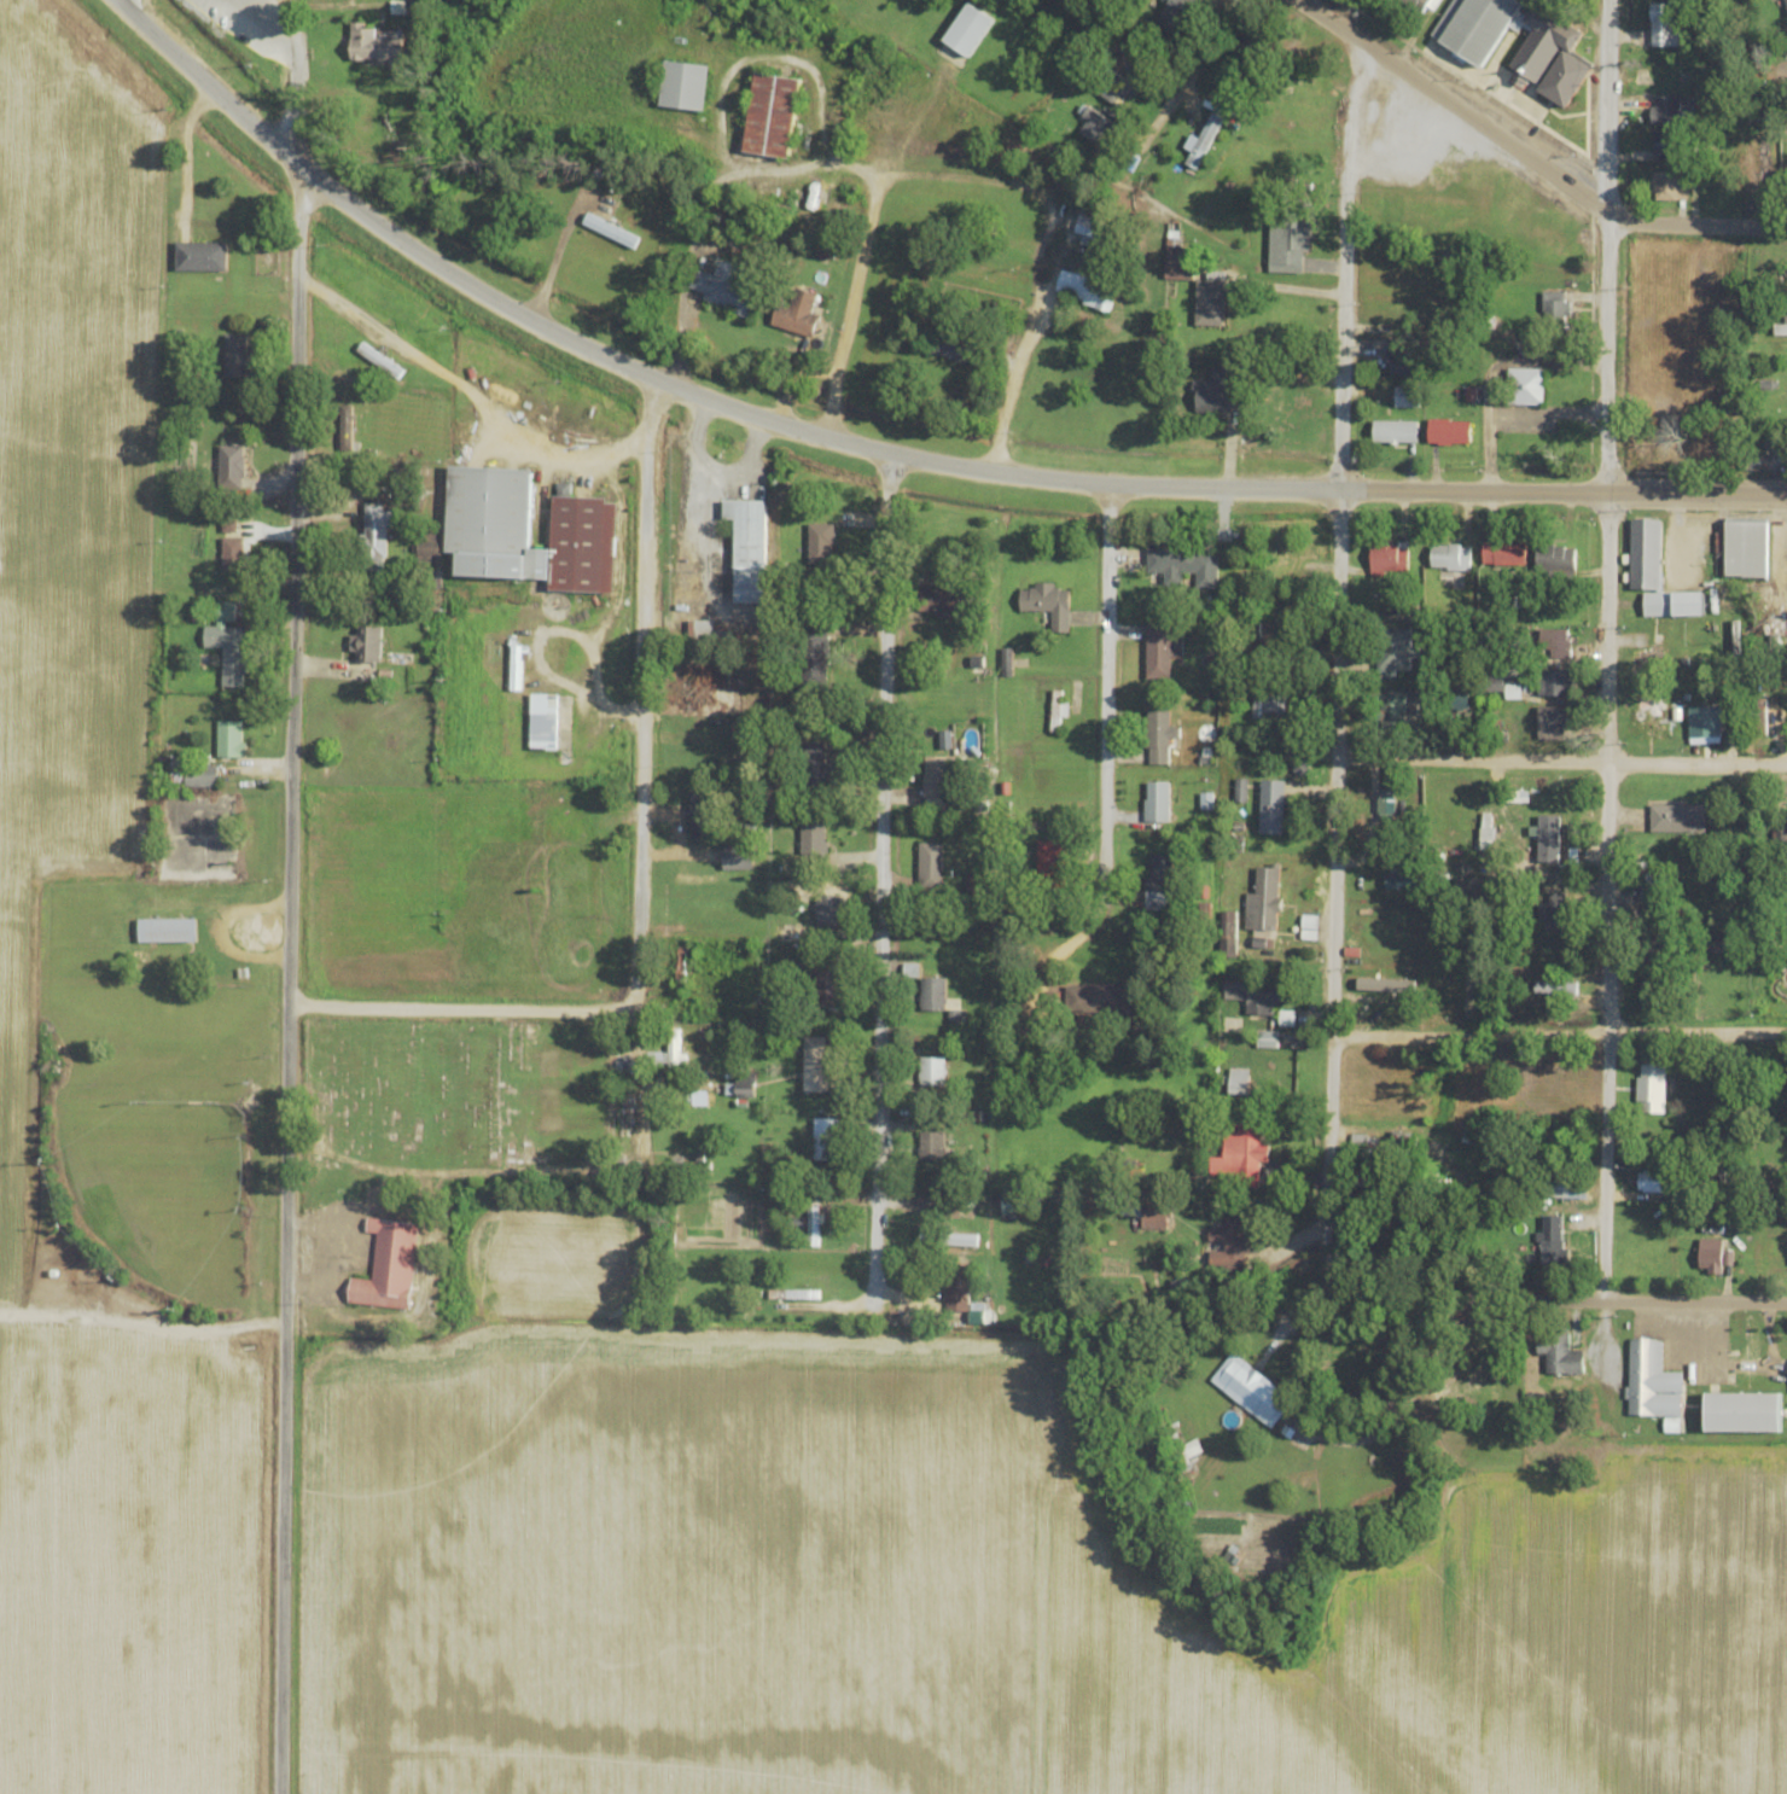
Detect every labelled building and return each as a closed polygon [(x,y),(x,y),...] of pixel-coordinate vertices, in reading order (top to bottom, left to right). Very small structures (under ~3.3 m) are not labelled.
[(406,13),(424,13),(424,0),(406,0),(406,13)] [(1200,0),(1169,0),(1158,25),(1185,36),(1200,0)] [(1432,18),(1440,0),(1401,0),(1400,2),(1432,18)] [(1488,66),(1525,0),(1455,0),(1434,36),(1488,66)] [(1586,30),(1538,1),(1526,21),(1535,26),(1512,65),(1518,69),(1512,79),(1526,87),(1531,78),(1542,85),(1539,89),(1570,107),(1595,66),(1573,53),(1586,30)] [(351,26),(351,63),(403,63),(403,26),(351,26)] [(706,111),(711,64),(666,60),(661,106),(706,111)] [(802,78),(755,72),(746,152),(793,157),(802,78)] [(1681,95),(1652,95),(1652,124),(1681,124),(1681,95)] [(1088,119),(1084,134),(1104,140),(1111,115),(1081,107),(1079,117),(1088,119)] [(1654,130),(1654,158),(1674,158),(1674,130),(1654,130)] [(1688,199),(1688,171),(1653,171),(1653,199),(1688,199)] [(1304,273),(1304,252),(1311,252),(1311,220),(1270,220),(1270,273),(1304,273)] [(176,242),(176,270),(226,270),(226,242),(176,242)] [(1194,264),(1188,264),(1188,247),(1166,247),(1166,279),(1194,279),(1194,264)] [(752,318),(768,276),(721,259),(715,274),(696,267),(689,288),(704,293),(702,300),(752,318)] [(1117,283),(1061,269),(1055,292),(1111,307),(1117,283)] [(1196,325),(1224,325),(1225,272),(1208,272),(1208,279),(1197,279),(1196,325)] [(778,303),(772,326),(815,336),(819,316),(812,315),(817,292),(797,288),(792,307),(778,303)] [(1530,292),(1530,313),(1544,313),(1544,328),(1566,328),(1566,292),(1530,292)] [(980,364),(985,341),(931,328),(925,351),(980,364)] [(246,378),(246,334),(224,334),(224,378),(246,378)] [(1419,345),(1387,345),(1387,374),(1419,374),(1419,345)] [(1243,412),(1244,381),(1227,381),(1228,368),(1211,368),(1211,382),(1193,382),(1192,411),(1243,412)] [(1546,368),(1509,368),(1509,405),(1546,405),(1546,368)] [(1420,408),(1420,386),(1395,386),(1395,408),(1420,408)] [(341,406),(341,450),(352,450),(352,406),(341,406)] [(1430,443),(1472,443),(1472,420),(1430,420),(1430,443)] [(1374,421),(1374,443),(1419,443),(1419,421),(1374,421)] [(244,446),(219,446),(219,489),(244,489),(244,446)] [(614,592),(617,504),(608,504),(608,498),(554,496),(552,548),(530,547),(533,469),(450,466),(447,553),(463,553),(462,576),(551,579),(551,590),(614,592)] [(767,500),(724,500),(724,519),(736,519),(736,602),(766,602),(767,500)] [(386,527),(395,526),(395,511),(384,511),(384,503),(363,503),(364,571),(387,571),(386,527)] [(1633,518),(1633,589),(1662,589),(1662,518),(1633,518)] [(1770,521),(1728,521),(1727,577),(1770,577),(1770,521)] [(834,523),(809,523),(809,564),(834,564),(834,523)] [(221,537),(221,569),(249,569),(249,537),(221,537)] [(1371,576),(1408,576),(1408,543),(1371,543),(1371,576)] [(1527,543),(1486,543),(1486,567),(1527,567),(1527,543)] [(1432,569),(1466,569),(1466,544),(1432,544),(1432,569)] [(1576,545),(1538,545),(1538,571),(1576,571),(1576,545)] [(1147,549),(1147,574),(1197,574),(1197,588),(1217,588),(1217,549),(1147,549)] [(1069,588),(1055,588),(1055,585),(1020,584),(1020,610),(1051,611),(1051,631),(1069,631),(1069,588)] [(970,614),(970,585),(921,585),(921,614),(970,614)] [(248,686),(248,625),(235,625),(235,601),(217,602),(217,626),(205,626),(205,647),(223,647),(223,687),(248,686)] [(689,620),(689,641),(715,641),(715,620),(689,620)] [(801,621),(801,684),(828,684),(828,621),(801,621)] [(381,662),(381,625),(354,625),(354,651),(356,651),(356,662),(381,662)] [(1147,678),(1171,678),(1171,655),(1183,655),(1183,625),(1147,625),(1147,678)] [(1380,677),(1395,677),(1395,670),(1411,670),(1411,628),(1380,628),(1380,677)] [(1551,653),(1561,647),(1555,637),(1545,643),(1551,653)] [(1631,687),(1638,687),(1639,730),(1667,730),(1667,689),(1662,689),(1662,649),(1631,649),(1631,687)] [(1538,670),(1538,695),(1570,695),(1570,670),(1538,670)] [(1286,720),(1286,693),(1253,693),(1253,720),(1286,720)] [(1384,726),(1406,726),(1406,693),(1384,693),(1384,726)] [(531,749),(560,749),(561,694),(532,694),(531,749)] [(1148,764),(1170,764),(1170,737),(1181,737),(1181,727),(1170,727),(1170,706),(1148,706),(1148,764)] [(1539,739),(1567,739),(1567,706),(1539,706),(1539,739)] [(219,757),(245,757),(245,721),(219,721),(219,757)] [(826,742),(804,742),(804,787),(826,787),(826,742)] [(924,756),(924,805),(947,805),(947,791),(955,791),(955,756),(924,756)] [(218,786),(218,765),(187,765),(187,786),(218,786)] [(1285,780),(1262,779),(1260,833),(1283,834),(1285,780)] [(1170,822),(1170,781),(1146,781),(1146,822),(1170,822)] [(1705,805),(1651,805),(1651,832),(1705,832),(1705,805)] [(1559,816),(1539,816),(1538,862),(1559,862),(1559,816)] [(826,820),(802,820),(802,864),(826,864),(826,820)] [(1772,851),(1786,851),(1786,827),(1772,827),(1772,851)] [(1038,878),(1067,878),(1067,840),(1038,840),(1038,878)] [(943,843),(919,843),(919,887),(943,887),(943,843)] [(724,844),(724,869),(753,869),(753,844),(724,844)] [(1149,893),(1174,893),(1174,855),(1149,855),(1149,893)] [(1246,893),(1246,929),(1279,930),(1280,867),(1257,867),(1257,893),(1246,893)] [(841,895),(816,895),(816,927),(841,927),(841,895)] [(1571,901),(1540,901),(1540,930),(1571,930),(1571,901)] [(196,918),(139,918),(139,942),(196,942),(196,918)] [(791,940),(791,930),(798,930),(798,939),(802,939),(802,926),(775,926),(775,940),(791,940)] [(816,997),(839,997),(839,969),(816,969),(816,997)] [(945,977),(921,977),(921,1011),(945,1011),(945,977)] [(1280,1007),(1280,978),(1228,978),(1228,1007),(1280,1007)] [(1535,995),(1578,995),(1578,982),(1535,982),(1535,995)] [(1134,1014),(1134,985),(1066,985),(1066,1014),(1134,1014)] [(680,1054),(680,1029),(668,1029),(668,1053),(650,1053),(650,1067),(686,1067),(686,1054),(680,1054)] [(804,1092),(827,1092),(827,1036),(804,1036),(804,1092)] [(920,1086),(945,1086),(945,1057),(920,1057),(920,1086)] [(1638,1115),(1665,1115),(1665,1065),(1638,1065),(1638,1115)] [(1249,1070),(1231,1070),(1231,1094),(1249,1094),(1249,1070)] [(840,1119),(814,1119),(814,1161),(840,1161),(840,1119)] [(1260,1177),(1261,1163),(1269,1163),(1269,1145),(1259,1145),(1259,1128),(1225,1127),(1224,1158),(1211,1158),(1211,1176),(1260,1177)] [(945,1161),(945,1132),(919,1132),(919,1161),(945,1161)] [(1640,1171),(1640,1193),(1666,1193),(1666,1171),(1640,1171)] [(1588,1181),(1547,1181),(1547,1199),(1588,1199),(1588,1181)] [(1142,1230),(1171,1230),(1171,1206),(1142,1206),(1142,1230)] [(819,1236),(819,1209),(809,1209),(810,1236),(819,1236)] [(1564,1216),(1540,1216),(1540,1265),(1564,1265),(1564,1216)] [(1210,1248),(1210,1274),(1250,1274),(1250,1218),(1225,1218),(1226,1230),(1216,1230),(1216,1248),(1210,1248)] [(348,1304),(409,1310),(419,1224),(368,1219),(366,1235),(376,1236),(372,1281),(351,1279),(348,1304)] [(920,1235),(920,1246),(978,1246),(978,1235),(920,1235)] [(1700,1240),(1700,1274),(1724,1274),(1724,1240),(1700,1240)] [(944,1306),(970,1306),(970,1266),(944,1266),(944,1306)] [(1570,1332),(1545,1332),(1545,1374),(1584,1375),(1584,1351),(1569,1351),(1570,1332)] [(1629,1416),(1683,1416),(1684,1373),(1663,1373),(1663,1339),(1630,1339),(1629,1416)] [(1294,1399),(1232,1354),(1210,1383),(1272,1428),(1294,1399)] [(1785,1432),(1785,1394),(1709,1394),(1709,1432),(1785,1432)] [(1182,1449),(1187,1459),(1202,1450),(1197,1440),(1182,1449)]
